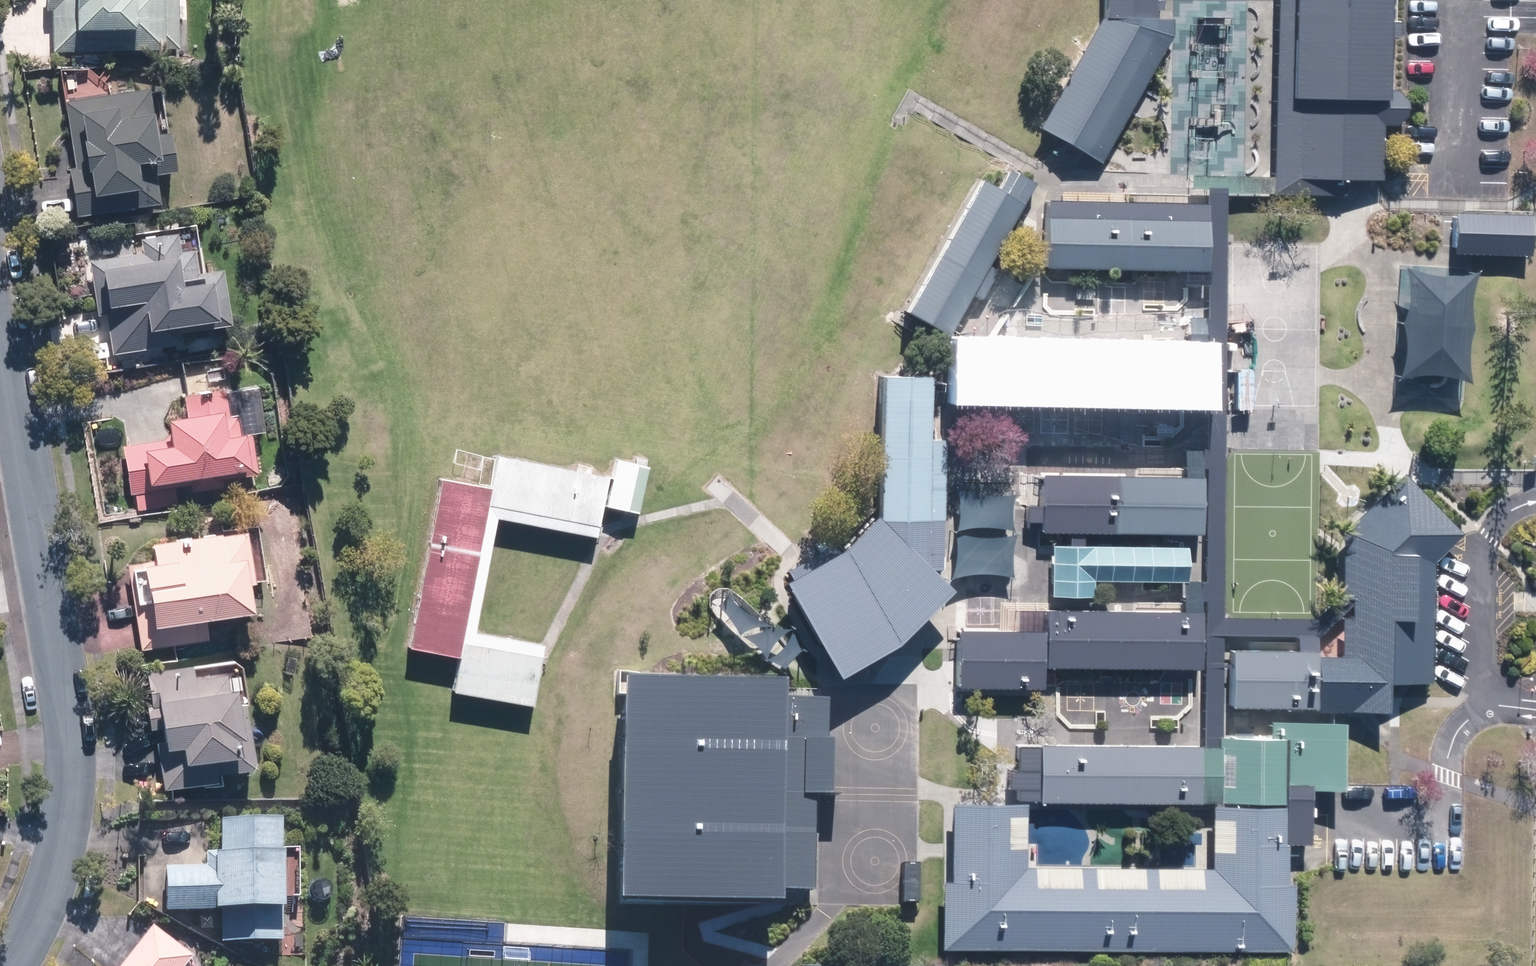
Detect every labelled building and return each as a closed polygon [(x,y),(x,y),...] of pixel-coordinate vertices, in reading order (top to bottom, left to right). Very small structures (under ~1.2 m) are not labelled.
[(56,50),(183,47),(182,0),(55,0),(56,50)] [(1043,130),(1064,142),(1103,164),(1173,40),(1175,37),(1175,19),(1158,19),(1159,0),(1106,0),(1106,18),(1076,72),(1043,130)] [(1266,193),(1388,198),(1395,0),(1273,0),(1266,193)] [(156,83),(69,98),(81,166),(72,167),(80,213),(168,198),(163,169),(185,166),(179,127),(164,129),(156,83)] [(1001,189),(981,178),(908,310),(924,318),(952,334),(1035,184),(1011,171),(1001,189)] [(1211,205),(1049,204),(1048,269),(1211,271),(1211,205)] [(1535,217),(1459,214),(1457,253),(1534,257),(1535,217)] [(108,313),(115,352),(188,340),(186,328),(239,319),(229,264),(204,268),(200,244),(187,246),(184,227),(145,234),(147,249),(92,259),(101,314),(108,313)] [(1440,276),(1407,268),(1411,311),(1404,324),(1408,338),(1405,368),(1400,380),(1442,376),(1473,384),(1470,350),(1476,327),(1473,315),(1475,295),(1482,271),(1464,276),(1440,276)] [(1222,343),(959,338),(957,405),(1221,410),(1222,343)] [(790,584),(844,678),(904,644),(957,592),(936,571),(946,571),(947,440),(933,440),(935,379),(902,376),(885,378),(881,518),(844,552),(836,543),(790,573),(795,580),(790,584)] [(127,444),(138,509),(181,502),(178,484),(192,482),(193,490),(229,484),(227,476),(263,470),(255,427),(244,429),(241,412),(232,413),(227,385),(187,392),(190,411),(173,414),(177,435),(127,444)] [(412,643),(458,651),(461,661),(456,692),(536,707),(541,676),(544,657),(545,647),(539,643),(477,634),(500,519),(587,536),(599,538),(611,478),(498,456),(493,488),(442,479),(412,643)] [(650,468),(617,461),(614,480),(608,508),(640,515),(650,468)] [(1207,536),(1207,478),(1045,477),(1045,508),(1030,508),(1030,522),(1044,522),(1044,535),(1207,536)] [(944,882),(945,950),(1299,955),(1301,797),(1348,797),(1349,723),(1430,724),(1432,575),(1463,542),(1401,485),(1344,547),(1343,656),(1219,654),(1218,745),(1217,802),(1216,871),(1030,868),(1031,804),(954,803),(953,882),(944,882)] [(129,562),(144,648),(213,636),(209,613),(265,603),(251,525),(157,541),(160,556),(129,562)] [(960,631),(959,690),(1046,691),(1046,669),(1203,670),(1204,614),(1049,612),(1049,631),(960,631)] [(160,739),(169,787),(225,777),(223,768),(264,761),(253,698),(249,699),(246,680),(235,682),(232,668),(201,674),(199,661),(150,669),(156,701),(151,702),(155,726),(168,724),(171,738),(160,739)] [(830,737),(831,696),(788,695),(789,676),(761,675),(628,673),(627,695),(624,896),(682,896),(785,898),(785,886),(815,887),(817,791),(834,791),(835,737),(830,737)] [(1218,745),(1017,744),(1017,800),(1217,802),(1218,745)] [(224,938),(288,939),(288,815),(224,815),(224,849),(211,849),(211,864),(169,864),(169,909),(224,909),(224,938)] [(197,954),(157,923),(115,965),(188,965),(197,954)]
